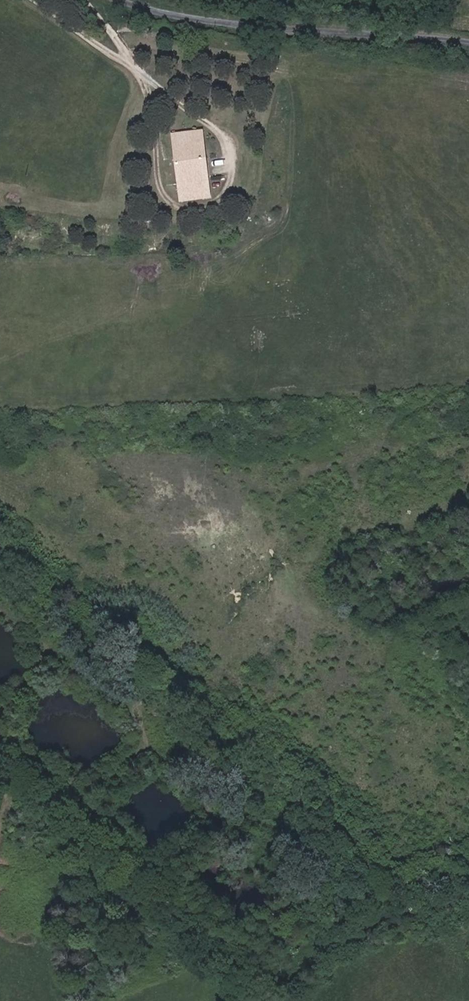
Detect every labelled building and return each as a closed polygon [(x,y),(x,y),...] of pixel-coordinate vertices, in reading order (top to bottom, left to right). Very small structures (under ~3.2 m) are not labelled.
[(178,193),(207,190),(202,139),(172,142),(178,193)]
